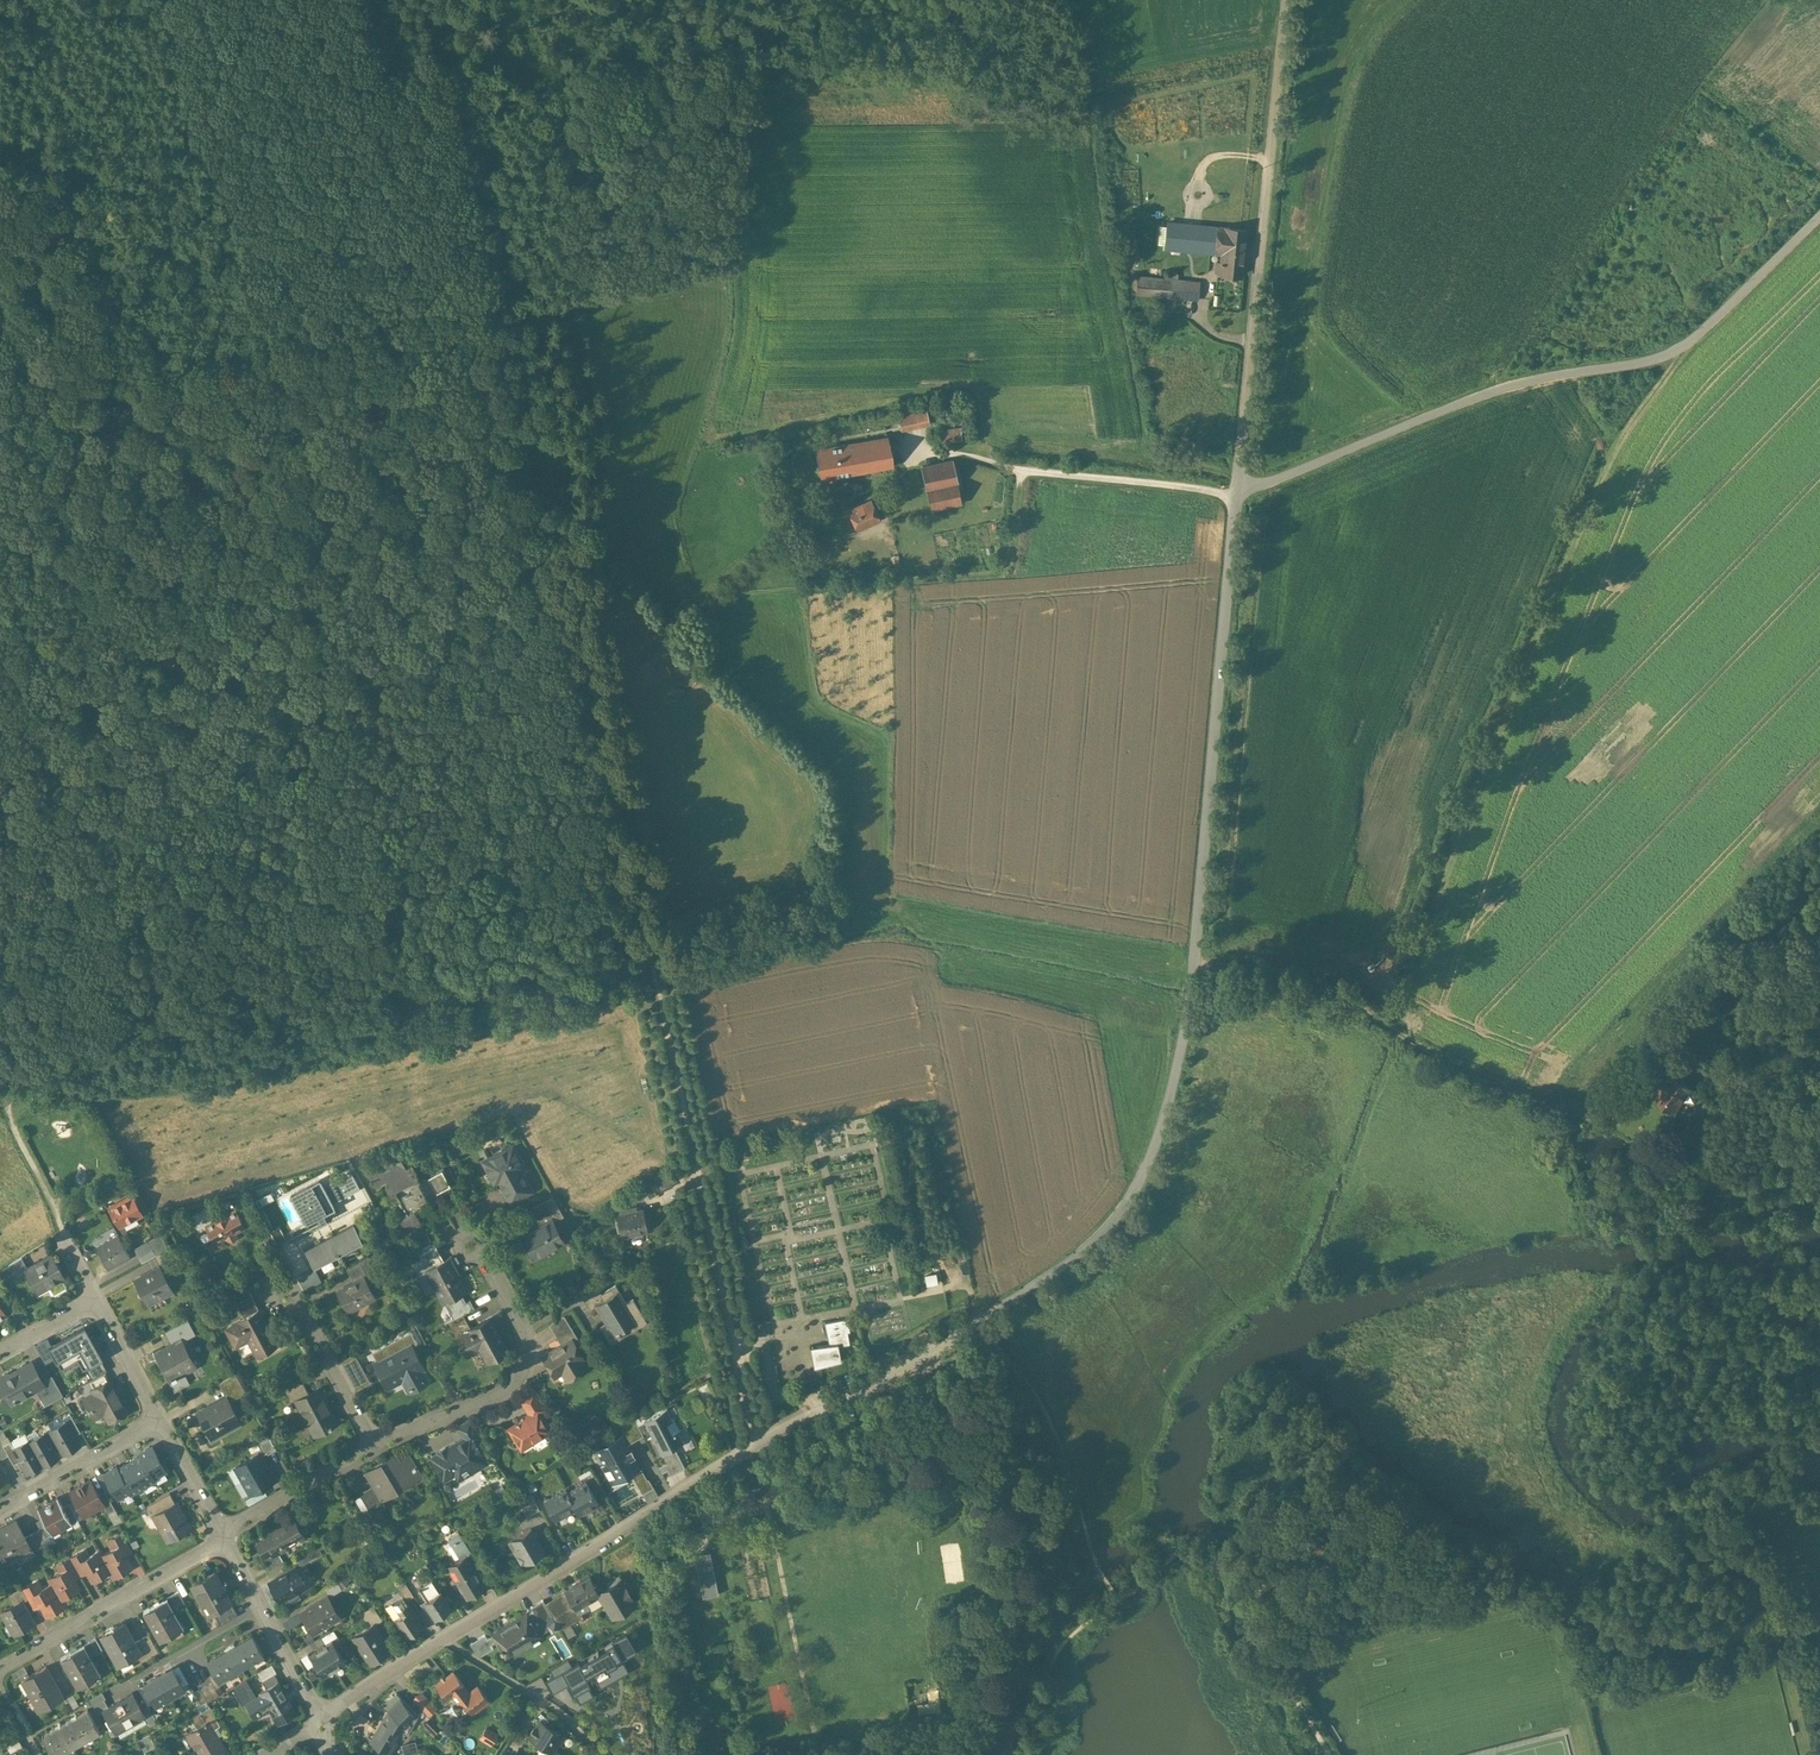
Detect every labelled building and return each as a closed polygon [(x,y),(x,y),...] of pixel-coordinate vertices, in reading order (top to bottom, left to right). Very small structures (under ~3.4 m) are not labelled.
[(1246,229),(1167,221),(1165,247),(1222,252),(1222,262),(1215,261),(1215,271),(1242,273),(1246,229)] [(1200,281),(1137,275),(1135,292),(1198,298),(1200,281)] [(925,405),(898,411),(902,430),(929,424),(925,405)] [(961,428),(940,430),(941,441),(962,439),(961,428)] [(852,442),(816,449),(821,478),(893,465),(887,436),(852,442)] [(952,459),(922,466),(926,488),(957,482),(952,459)] [(961,502),(957,482),(926,488),(931,509),(961,502)] [(880,494),(871,498),(883,523),(891,520),(880,494)] [(871,498),(847,509),(861,540),(885,529),(883,523),(871,498)] [(1659,1031),(1649,1044),(1659,1052),(1669,1038),(1659,1031)] [(1691,1087),(1671,1072),(1653,1095),(1673,1110),(1691,1087)] [(513,1144),(481,1160),(494,1184),(499,1181),(511,1204),(533,1192),(521,1169),(525,1167),(513,1144)] [(427,1177),(423,1175),(419,1178),(412,1165),(406,1168),(401,1160),(381,1171),(389,1184),(386,1186),(392,1197),(397,1194),(399,1199),(399,1201),(400,1205),(403,1206),(406,1212),(402,1214),(407,1223),(404,1225),(409,1234),(424,1226),(415,1209),(438,1196),(436,1192),(450,1184),(440,1166),(436,1168),(434,1173),(427,1177)] [(668,1173),(655,1179),(661,1191),(673,1185),(668,1173)] [(320,1178),(290,1194),(306,1223),(316,1217),(320,1223),(328,1219),(324,1213),(335,1207),(333,1203),(324,1186),(320,1178)] [(347,1196),(337,1179),(324,1186),(333,1203),(347,1196)] [(651,1196),(658,1192),(652,1181),(646,1185),(651,1196)] [(283,1186),(273,1191),(278,1202),(288,1196),(283,1186)] [(131,1195),(110,1207),(120,1225),(141,1213),(131,1195)] [(553,1196),(534,1206),(538,1215),(542,1223),(521,1234),(534,1257),(546,1251),(544,1246),(550,1242),(551,1244),(561,1239),(556,1230),(557,1229),(553,1221),(563,1215),(553,1196)] [(633,1206),(617,1210),(622,1237),(632,1235),(631,1232),(647,1229),(642,1208),(633,1210),(633,1206)] [(223,1210),(213,1216),(215,1220),(205,1225),(215,1243),(225,1238),(226,1240),(237,1235),(235,1232),(245,1227),(235,1209),(226,1214),(223,1210)] [(354,1224),(329,1237),(338,1253),(362,1240),(354,1224)] [(268,1226),(259,1231),(267,1247),(276,1242),(271,1231),(268,1226)] [(424,1226),(409,1234),(417,1250),(432,1242),(424,1226)] [(279,1227),(271,1231),(276,1242),(278,1245),(287,1241),(279,1227)] [(160,1233),(145,1241),(150,1250),(152,1248),(155,1254),(156,1254),(168,1247),(160,1233)] [(118,1234),(97,1246),(108,1268),(130,1256),(118,1234)] [(329,1237),(305,1250),(314,1267),(338,1253),(329,1237)] [(458,1275),(449,1257),(444,1260),(433,1241),(432,1242),(417,1250),(427,1269),(426,1270),(443,1303),(445,1302),(454,1318),(462,1314),(474,1307),(470,1300),(463,1303),(459,1295),(473,1287),(465,1272),(458,1275)] [(168,1247),(156,1254),(162,1264),(174,1258),(168,1247)] [(28,1267),(28,1268),(30,1272),(40,1290),(41,1289),(40,1286),(52,1279),(54,1282),(63,1277),(64,1277),(51,1255),(28,1267)] [(22,1256),(7,1265),(15,1280),(30,1272),(28,1268),(28,1267),(22,1256)] [(370,1256),(347,1268),(354,1282),(364,1277),(377,1270),(370,1256)] [(159,1266),(136,1279),(146,1298),(155,1293),(156,1296),(161,1293),(162,1295),(172,1290),(159,1266)] [(306,1288),(323,1279),(317,1268),(300,1276),(306,1288)] [(63,1277),(54,1282),(52,1279),(40,1286),(41,1289),(48,1286),(52,1294),(55,1294),(67,1287),(67,1285),(63,1277)] [(354,1282),(337,1291),(348,1311),(374,1297),(364,1277),(354,1282)] [(596,1284),(580,1293),(590,1309),(596,1305),(592,1298),(601,1293),(596,1284)] [(626,1302),(615,1284),(601,1293),(592,1298),(596,1305),(607,1323),(600,1327),(608,1339),(617,1333),(619,1336),(635,1325),(637,1327),(647,1321),(633,1298),(626,1302)] [(247,1285),(231,1294),(236,1303),(251,1295),(252,1294),(247,1285)] [(251,1295),(236,1303),(245,1318),(258,1311),(259,1311),(260,1311),(251,1295)] [(23,1314),(14,1298),(7,1302),(16,1318),(23,1314)] [(245,1318),(226,1328),(235,1346),(248,1339),(257,1355),(277,1344),(259,1311),(258,1311),(245,1318)] [(507,1350),(490,1319),(471,1329),(462,1314),(454,1318),(448,1321),(457,1338),(460,1337),(466,1349),(477,1343),(484,1356),(494,1351),(497,1356),(507,1350)] [(564,1314),(548,1324),(558,1339),(573,1330),(564,1314)] [(824,1322),(829,1344),(836,1343),(834,1334),(850,1331),(847,1317),(824,1322)] [(187,1320),(166,1331),(172,1343),(183,1338),(183,1339),(194,1334),(187,1320)] [(414,1321),(392,1333),(399,1346),(421,1334),(414,1321)] [(84,1329),(53,1347),(60,1359),(66,1356),(69,1361),(79,1356),(86,1368),(101,1359),(84,1329)] [(573,1330),(558,1339),(561,1344),(542,1355),(553,1372),(561,1368),(567,1370),(571,1376),(587,1367),(582,1359),(583,1358),(577,1348),(582,1345),(573,1330)] [(172,1343),(156,1353),(171,1380),(197,1365),(183,1339),(183,1338),(172,1343)] [(44,1340),(36,1344),(45,1362),(53,1357),(44,1340)] [(829,1344),(810,1346),(814,1366),(841,1360),(838,1343),(836,1343),(829,1344)] [(409,1345),(376,1363),(388,1384),(396,1379),(397,1380),(403,1377),(406,1378),(409,1383),(407,1385),(408,1387),(411,1386),(411,1385),(424,1378),(419,1369),(421,1367),(409,1345)] [(356,1352),(342,1359),(358,1388),(371,1380),(356,1352)] [(107,1370),(101,1359),(86,1368),(91,1378),(105,1371),(107,1370)] [(9,1376),(8,1373),(0,1377),(0,1390),(4,1398),(8,1404),(40,1386),(44,1384),(42,1380),(32,1362),(22,1367),(22,1368),(9,1376)] [(91,1378),(87,1380),(92,1388),(109,1379),(105,1371),(91,1378)] [(236,1373),(222,1381),(230,1396),(244,1388),(236,1373)] [(318,1388),(309,1393),(299,1374),(281,1384),(289,1397),(293,1395),(309,1423),(319,1418),(324,1427),(328,1424),(329,1425),(336,1422),(318,1388)] [(52,1375),(42,1380),(44,1384),(40,1386),(46,1396),(47,1395),(50,1402),(63,1394),(59,1387),(52,1375)] [(109,1379),(92,1388),(94,1393),(86,1398),(92,1409),(100,1405),(109,1421),(128,1411),(111,1379),(109,1379)] [(65,1383),(59,1387),(63,1394),(69,1391),(65,1383)] [(533,1391),(520,1399),(531,1417),(537,1413),(544,1409),(533,1391)] [(240,1421),(226,1396),(198,1411),(212,1437),(240,1421)] [(646,1418),(643,1419),(644,1421),(652,1436),(650,1437),(652,1443),(655,1442),(660,1453),(674,1446),(681,1442),(676,1432),(680,1429),(674,1418),(672,1418),(666,1407),(646,1418)] [(642,1410),(633,1416),(638,1425),(644,1421),(643,1419),(646,1418),(642,1410)] [(80,1431),(70,1412),(63,1416),(65,1420),(66,1420),(74,1434),(80,1431)] [(528,1418),(527,1419),(527,1420),(523,1422),(523,1421),(521,1421),(509,1428),(520,1446),(530,1440),(531,1442),(534,1440),(535,1441),(543,1436),(542,1435),(549,1430),(543,1420),(542,1421),(537,1413),(531,1417),(528,1418)] [(633,1416),(622,1423),(622,1432),(628,1443),(643,1435),(638,1425),(633,1416)] [(470,1419),(456,1427),(463,1438),(469,1435),(473,1442),(481,1437),(470,1419)] [(65,1420),(51,1429),(62,1448),(64,1452),(79,1444),(74,1434),(66,1420),(65,1420)] [(51,1429),(50,1426),(43,1430),(44,1432),(45,1432),(56,1452),(62,1448),(51,1429)] [(44,1432),(30,1441),(42,1463),(43,1464),(58,1456),(56,1452),(45,1432),(44,1432)] [(622,1432),(594,1448),(595,1449),(603,1463),(600,1464),(601,1465),(612,1484),(611,1484),(612,1485),(631,1473),(641,1468),(641,1467),(640,1467),(634,1456),(635,1455),(635,1454),(633,1455),(630,1450),(632,1449),(631,1448),(630,1449),(627,1444),(628,1444),(628,1443),(622,1432)] [(463,1438),(457,1442),(457,1444),(448,1449),(446,1449),(445,1447),(439,1451),(440,1452),(433,1457),(445,1477),(455,1471),(456,1473),(463,1475),(469,1471),(470,1471),(471,1464),(480,1459),(481,1455),(473,1442),(469,1435),(463,1438)] [(276,1448),(269,1436),(257,1442),(263,1453),(267,1451),(268,1452),(276,1448)] [(30,1441),(29,1439),(14,1447),(14,1448),(20,1459),(27,1471),(42,1463),(30,1441)] [(2,1441),(0,1442),(0,1454),(2,1458),(9,1454),(4,1445),(2,1441)] [(14,1447),(11,1441),(4,1445),(9,1454),(14,1463),(20,1459),(14,1448),(14,1447)] [(153,1445),(140,1452),(155,1479),(156,1479),(155,1477),(167,1470),(161,1461),(154,1448),(153,1445)] [(159,1445),(154,1448),(161,1461),(167,1458),(159,1445)] [(674,1446),(660,1453),(665,1462),(665,1463),(670,1461),(675,1472),(685,1467),(674,1446)] [(260,1450),(238,1462),(254,1491),(276,1479),(260,1450)] [(141,1455),(129,1461),(143,1486),(155,1479),(140,1452),(139,1453),(141,1455)] [(395,1453),(385,1459),(385,1460),(365,1472),(376,1492),(381,1499),(382,1499),(401,1487),(401,1486),(411,1480),(406,1471),(413,1467),(413,1468),(420,1465),(418,1462),(415,1464),(409,1454),(399,1459),(395,1453)] [(117,1466),(116,1466),(131,1493),(143,1486),(129,1461),(118,1468),(117,1466)] [(670,1461),(665,1463),(665,1462),(659,1466),(662,1472),(667,1469),(670,1475),(675,1472),(670,1461)] [(9,1478),(0,1462),(0,1483),(9,1478)] [(116,1466),(104,1473),(112,1488),(118,1498),(130,1491),(131,1493),(116,1466)] [(647,1478),(641,1468),(631,1473),(637,1484),(642,1493),(653,1486),(648,1478),(647,1478)] [(112,1488),(104,1473),(98,1477),(105,1489),(106,1491),(112,1488)] [(99,1493),(90,1478),(89,1478),(90,1479),(86,1482),(85,1481),(80,1484),(94,1509),(104,1503),(104,1505),(105,1504),(99,1493)] [(585,1481),(567,1491),(565,1489),(544,1500),(543,1501),(546,1505),(554,1520),(576,1509),(579,1514),(598,1504),(585,1481)] [(94,1509),(80,1484),(75,1487),(75,1488),(71,1490),(70,1489),(75,1499),(84,1515),(85,1515),(85,1514),(94,1509)] [(544,1500),(537,1487),(529,1492),(533,1498),(539,1509),(546,1505),(543,1501),(544,1500)] [(106,1491),(105,1489),(99,1493),(105,1504),(107,1503),(111,1510),(115,1508),(106,1491)] [(169,1492),(150,1503),(156,1513),(175,1502),(169,1492)] [(376,1492),(363,1500),(371,1513),(385,1505),(382,1499),(381,1499),(376,1492)] [(63,1506),(57,1496),(56,1496),(57,1498),(54,1500),(47,1502),(61,1527),(71,1522),(71,1523),(72,1523),(71,1521),(63,1506)] [(533,1498),(520,1506),(527,1517),(539,1509),(533,1498)] [(84,1515),(75,1499),(69,1503),(77,1517),(78,1518),(84,1515)] [(385,1505),(385,1506),(389,1512),(399,1505),(395,1499),(385,1505)] [(61,1527),(47,1502),(42,1506),(39,1508),(38,1507),(37,1507),(48,1527),(51,1532),(52,1534),(53,1533),(52,1532),(61,1527)] [(156,1513),(154,1514),(168,1539),(190,1527),(175,1502),(156,1513)] [(77,1517),(69,1503),(63,1506),(71,1521),(77,1517)] [(291,1513),(262,1530),(266,1536),(258,1541),(267,1557),(267,1558),(278,1551),(287,1547),(283,1541),(301,1531),(291,1513)] [(16,1520),(0,1528),(15,1554),(30,1546),(30,1545),(25,1536),(16,1520)] [(40,1527),(25,1536),(30,1545),(30,1546),(32,1550),(48,1541),(40,1527)] [(48,1527),(42,1530),(45,1535),(51,1532),(48,1527)] [(0,1529),(0,1563),(15,1554),(0,1528),(0,1529)] [(530,1528),(512,1540),(520,1553),(516,1555),(522,1564),(525,1562),(525,1563),(544,1551),(530,1528)] [(122,1532),(114,1536),(119,1544),(125,1554),(132,1550),(122,1532)] [(459,1532),(449,1538),(453,1544),(462,1538),(459,1532)] [(462,1538),(453,1544),(461,1557),(465,1555),(471,1551),(462,1538)] [(125,1554),(119,1544),(102,1554),(111,1570),(114,1576),(115,1576),(119,1577),(120,1573),(132,1566),(125,1554)] [(318,1546),(296,1559),(300,1566),(322,1553),(318,1546)] [(82,1559),(81,1559),(87,1570),(93,1580),(111,1570),(102,1554),(99,1549),(82,1559)] [(278,1551),(267,1558),(267,1557),(261,1560),(268,1573),(285,1563),(278,1551)] [(78,1552),(70,1556),(80,1574),(87,1570),(81,1559),(82,1559),(78,1552)] [(709,1552),(694,1555),(703,1597),(718,1594),(709,1552)] [(477,1573),(465,1555),(461,1557),(448,1565),(468,1596),(485,1586),(484,1585),(477,1573)] [(80,1574),(70,1556),(63,1561),(66,1567),(67,1567),(73,1578),(80,1574)] [(73,1578),(67,1567),(66,1567),(49,1577),(52,1582),(61,1598),(79,1588),(73,1578)] [(296,1567),(270,1581),(281,1600),(284,1598),(298,1590),(306,1585),(296,1567)] [(490,1582),(482,1570),(477,1573),(484,1585),(490,1582)] [(221,1583),(214,1571),(192,1583),(209,1612),(213,1610),(230,1600),(231,1600),(225,1590),(226,1589),(222,1582),(221,1583)] [(425,1572),(413,1579),(419,1587),(430,1580),(425,1572)] [(589,1576),(565,1590),(573,1604),(576,1608),(577,1607),(599,1594),(598,1592),(589,1576)] [(619,1576),(607,1582),(609,1586),(598,1592),(599,1594),(613,1617),(622,1612),(619,1607),(629,1601),(627,1599),(631,1596),(619,1576)] [(440,1590),(439,1591),(431,1579),(430,1580),(419,1587),(418,1588),(426,1600),(425,1600),(428,1606),(436,1617),(451,1607),(440,1590)] [(35,1592),(34,1592),(40,1602),(47,1614),(59,1608),(63,1609),(64,1605),(65,1604),(61,1598),(52,1582),(35,1592)] [(35,1592),(30,1583),(23,1588),(33,1606),(40,1602),(34,1592),(35,1592)] [(22,1587),(9,1594),(15,1604),(21,1601),(22,1602),(28,1598),(22,1587)] [(298,1590),(284,1598),(288,1604),(302,1596),(298,1590)] [(185,1603),(179,1591),(166,1598),(173,1610),(185,1603)] [(566,1591),(545,1603),(553,1616),(554,1616),(573,1604),(566,1591)] [(327,1596),(314,1604),(326,1624),(340,1616),(327,1596)] [(403,1597),(393,1604),(397,1610),(408,1603),(403,1597)] [(166,1598),(145,1610),(161,1639),(183,1626),(173,1610),(166,1598)] [(230,1600),(213,1610),(221,1624),(238,1614),(230,1600)] [(543,1600),(530,1607),(538,1619),(541,1625),(554,1617),(553,1616),(545,1603),(543,1600)] [(22,1602),(21,1601),(15,1604),(2,1612),(14,1633),(33,1622),(22,1602)] [(397,1610),(397,1611),(400,1615),(411,1608),(408,1603),(397,1610)] [(314,1604),(301,1612),(314,1632),(326,1624),(314,1604)] [(573,1604),(554,1616),(561,1628),(582,1615),(577,1607),(576,1608),(573,1604)] [(372,1605),(361,1612),(369,1626),(373,1624),(374,1625),(382,1619),(372,1605)] [(428,1606),(423,1609),(432,1623),(438,1619),(436,1617),(428,1606)] [(400,1615),(395,1618),(407,1636),(422,1626),(411,1608),(400,1615)] [(533,1611),(526,1615),(531,1623),(538,1619),(533,1611)] [(526,1615),(492,1635),(496,1642),(500,1648),(499,1648),(501,1652),(511,1646),(513,1649),(527,1641),(528,1643),(530,1642),(531,1643),(538,1639),(538,1638),(540,1637),(531,1623),(526,1615)] [(135,1641),(124,1621),(102,1634),(118,1663),(119,1663),(119,1662),(118,1660),(129,1654),(130,1656),(136,1652),(140,1650),(135,1641)] [(369,1626),(357,1634),(364,1645),(360,1647),(370,1662),(390,1649),(374,1625),(373,1624),(369,1626)] [(637,1649),(626,1630),(601,1644),(604,1649),(563,1671),(569,1682),(579,1700),(592,1693),(588,1686),(590,1685),(586,1678),(591,1675),(599,1689),(631,1672),(623,1657),(637,1649)] [(148,1634),(135,1641),(140,1650),(136,1652),(141,1660),(158,1650),(148,1634)] [(252,1634),(207,1660),(214,1672),(218,1679),(263,1654),(252,1634)] [(96,1637),(83,1645),(90,1657),(103,1649),(96,1637)] [(346,1662),(332,1640),(321,1647),(335,1669),(346,1662)] [(83,1645),(61,1657),(78,1685),(99,1673),(90,1657),(83,1645)] [(335,1669),(321,1647),(309,1655),(323,1676),(335,1669)] [(130,1656),(129,1654),(118,1660),(119,1662),(119,1663),(123,1670),(124,1670),(134,1665),(134,1663),(130,1656)] [(24,1665),(12,1672),(15,1678),(27,1671),(24,1665)] [(46,1665),(23,1678),(31,1692),(54,1680),(46,1665)] [(188,1680),(180,1666),(174,1669),(182,1684),(188,1680)] [(173,1667),(166,1671),(166,1670),(158,1675),(170,1696),(184,1688),(182,1684),(174,1669),(173,1667)] [(453,1671),(436,1684),(447,1698),(453,1694),(464,1685),(453,1671)] [(563,1671),(546,1680),(552,1692),(569,1682),(563,1671)] [(212,1681),(194,1691),(201,1703),(218,1693),(215,1688),(221,1684),(218,1679),(214,1672),(208,1675),(212,1681)] [(274,1673),(262,1680),(266,1687),(278,1681),(278,1680),(274,1673)] [(158,1675),(150,1679),(151,1680),(144,1683),(145,1685),(154,1700),(156,1704),(170,1696),(158,1675)] [(261,1693),(256,1696),(246,1679),(236,1685),(253,1714),(268,1705),(278,1723),(296,1712),(278,1681),(266,1687),(260,1691),(261,1693)] [(54,1680),(31,1692),(39,1707),(62,1694),(54,1680)] [(154,1700),(145,1685),(139,1689),(146,1700),(147,1703),(154,1700)] [(477,1685),(469,1692),(464,1685),(453,1694),(458,1700),(461,1698),(472,1712),(488,1699),(477,1685)] [(429,1701),(419,1691),(412,1698),(422,1708),(429,1701)] [(79,1704),(72,1692),(65,1695),(72,1708),(79,1704)] [(133,1692),(103,1708),(113,1724),(116,1730),(145,1714),(139,1704),(133,1692)] [(418,1716),(396,1692),(380,1706),(387,1711),(405,1719),(409,1722),(413,1724),(418,1716)] [(597,1725),(606,1746),(636,1733),(632,1721),(643,1716),(634,1694),(619,1701),(625,1714),(597,1725)] [(146,1700),(139,1704),(145,1714),(151,1710),(147,1703),(146,1700)] [(429,1701),(422,1708),(428,1714),(435,1707),(429,1701)] [(210,1706),(193,1716),(199,1726),(208,1721),(213,1729),(220,1725),(210,1706)] [(42,1734),(54,1754),(57,1754),(100,1731),(88,1709),(42,1734)] [(151,1710),(145,1714),(149,1722),(156,1719),(151,1710)] [(405,1719),(387,1711),(371,1740),(391,1752),(409,1722),(405,1719)] [(440,1728),(429,1717),(424,1723),(434,1733),(440,1728)] [(208,1721),(199,1726),(196,1728),(197,1728),(190,1732),(195,1740),(193,1741),(199,1752),(197,1753),(194,1754),(222,1754),(225,1753),(218,1741),(219,1740),(213,1729),(208,1721)] [(553,1724),(548,1725),(540,1721),(530,1737),(536,1741),(552,1751),(553,1750),(556,1744),(559,1744),(561,1740),(560,1733),(554,1729),(553,1724)] [(113,1724),(106,1728),(111,1736),(117,1732),(116,1730),(113,1724)] [(482,1733),(494,1741),(500,1732),(488,1724),(482,1733)] [(149,1734),(138,1739),(144,1751),(150,1748),(155,1746),(149,1734)] [(536,1741),(532,1747),(534,1749),(545,1754),(552,1754),(554,1751),(553,1750),(552,1751),(536,1741)]
